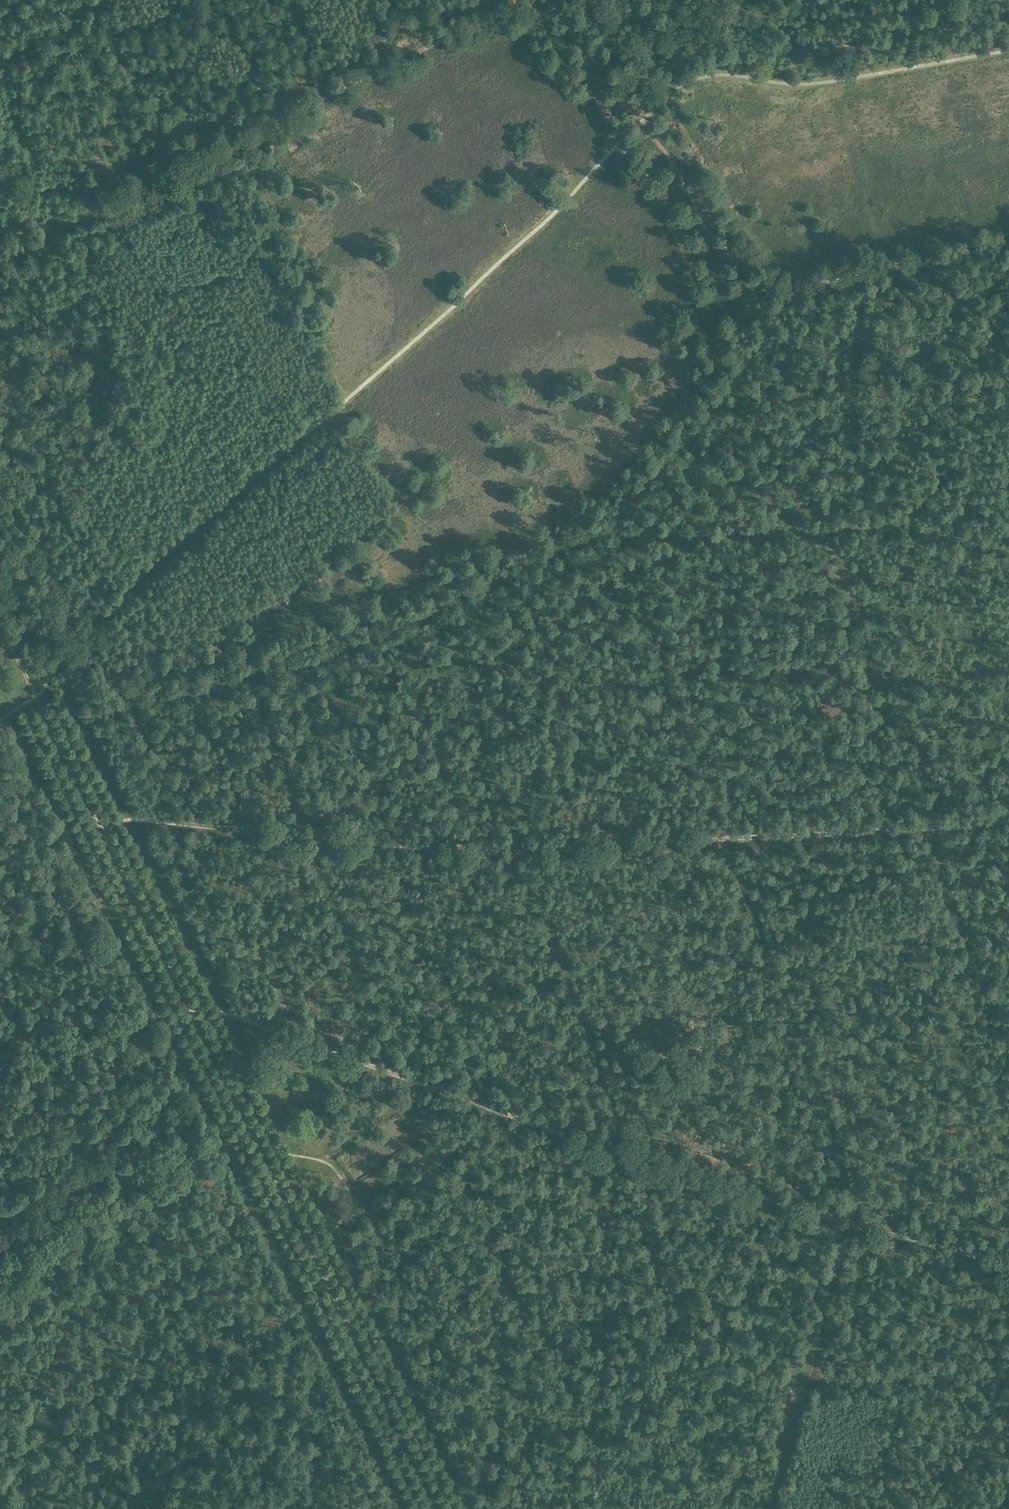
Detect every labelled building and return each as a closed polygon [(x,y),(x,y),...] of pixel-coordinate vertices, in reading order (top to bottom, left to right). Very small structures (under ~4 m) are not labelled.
[(442,33),(433,36),(436,43),(445,40),(442,33)] [(598,44),(590,51),(598,61),(607,54),(598,44)]
